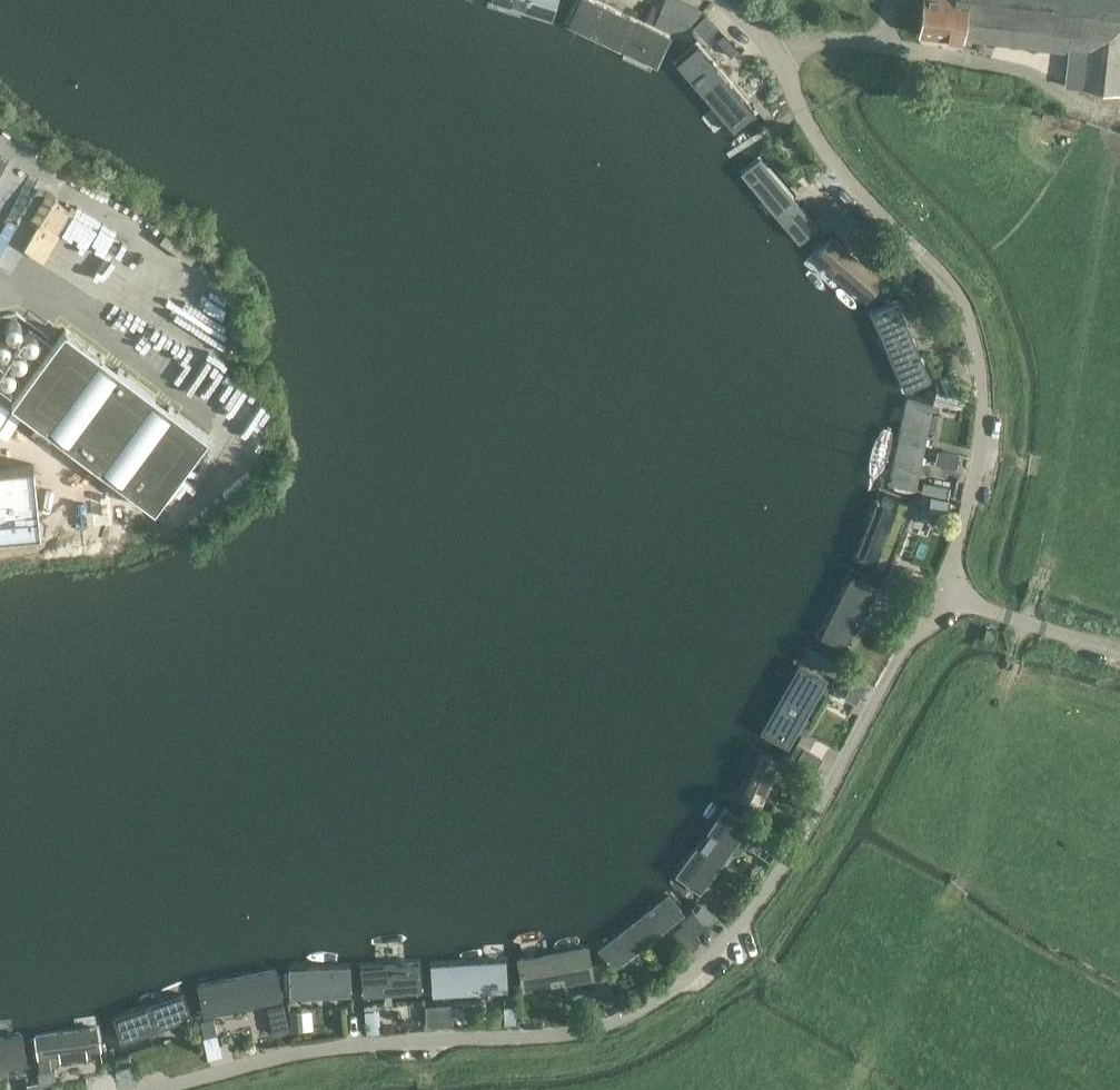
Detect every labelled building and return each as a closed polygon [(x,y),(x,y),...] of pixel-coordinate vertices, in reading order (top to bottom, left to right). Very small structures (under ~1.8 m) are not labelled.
[(552,22),(560,0),(493,0),(552,22)] [(593,0),(577,0),(565,27),(656,68),(671,35),(593,0)] [(677,0),(665,0),(655,22),(668,30),(684,26),(700,9),(677,0)] [(918,33),(1067,52),(1064,86),(1119,92),(1119,0),(923,0),(918,33)] [(694,38),(675,53),(737,129),(756,113),(696,40),(694,38)] [(762,158),(746,171),(804,242),(820,229),(762,158)] [(122,233),(75,205),(63,224),(50,216),(42,229),(59,239),(57,242),(100,268),(122,233)] [(855,223),(848,214),(834,226),(844,235),(855,223)] [(836,233),(817,255),(870,300),(888,277),(836,233)] [(899,295),(874,305),(915,400),(939,389),(899,295)] [(63,329),(11,402),(156,506),(209,434),(63,329)] [(961,396),(938,391),(935,402),(958,407),(961,396)] [(934,405),(907,399),(891,486),(919,491),(934,405)] [(960,455),(940,452),(938,465),(958,468),(960,455)] [(40,536),(34,470),(0,473),(0,540),(40,536)] [(887,490),(859,559),(888,571),(916,502),(887,490)] [(951,497),(934,494),(931,507),(949,510),(951,497)] [(141,506),(95,512),(99,539),(144,533),(141,506)] [(856,574),(823,639),(847,651),(879,586),(856,574)] [(901,598),(908,586),(891,578),(885,590),(901,598)] [(983,639),(993,642),(997,632),(987,628),(983,639)] [(800,660),(759,730),(786,746),(827,675),(800,660)] [(813,770),(821,756),(806,748),(798,762),(813,770)] [(759,749),(737,796),(762,808),(785,761),(759,749)] [(735,808),(676,886),(696,901),(754,822),(735,808)] [(670,894),(597,951),(614,972),(686,915),(670,894)] [(703,903),(697,911),(707,924),(716,920),(719,916),(703,903)] [(693,911),(682,921),(696,937),(706,928),(693,911)] [(590,946),(517,959),(523,992),(596,980),(590,946)] [(511,964),(431,969),(432,997),(512,992),(511,964)] [(351,966),(288,969),(290,1000),(352,997),(351,966)] [(277,969),(198,986),(205,1018),(283,1001),(277,969)] [(419,970),(360,974),(362,999),(421,995),(419,970)] [(612,992),(608,979),(594,983),(598,997),(612,992)] [(183,997),(111,1022),(120,1047),(191,1021),(183,997)] [(517,1022),(516,1004),(502,1005),(503,1022),(517,1022)] [(366,1034),(380,1033),(378,1009),(364,1011),(366,1034)] [(301,1011),(289,1012),(290,1032),(303,1031),(301,1011)] [(287,1013),(271,1014),(273,1036),(289,1035),(287,1013)] [(100,1025),(34,1035),(38,1061),(103,1051),(100,1025)] [(0,1038),(0,1072),(28,1068),(23,1034),(0,1038)] [(42,1073),(45,1089),(59,1089),(55,1071),(42,1073)] [(32,1089),(44,1089),(43,1082),(31,1084),(32,1089)]
